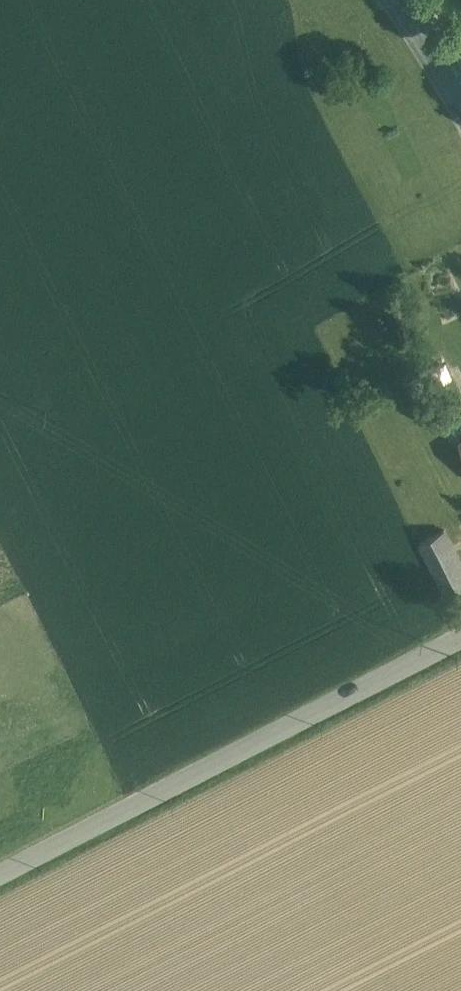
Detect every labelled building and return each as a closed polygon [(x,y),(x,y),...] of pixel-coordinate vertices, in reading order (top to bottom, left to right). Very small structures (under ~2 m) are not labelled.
[(421,542),(447,594),(460,588),(460,562),(446,530),(421,542)]
